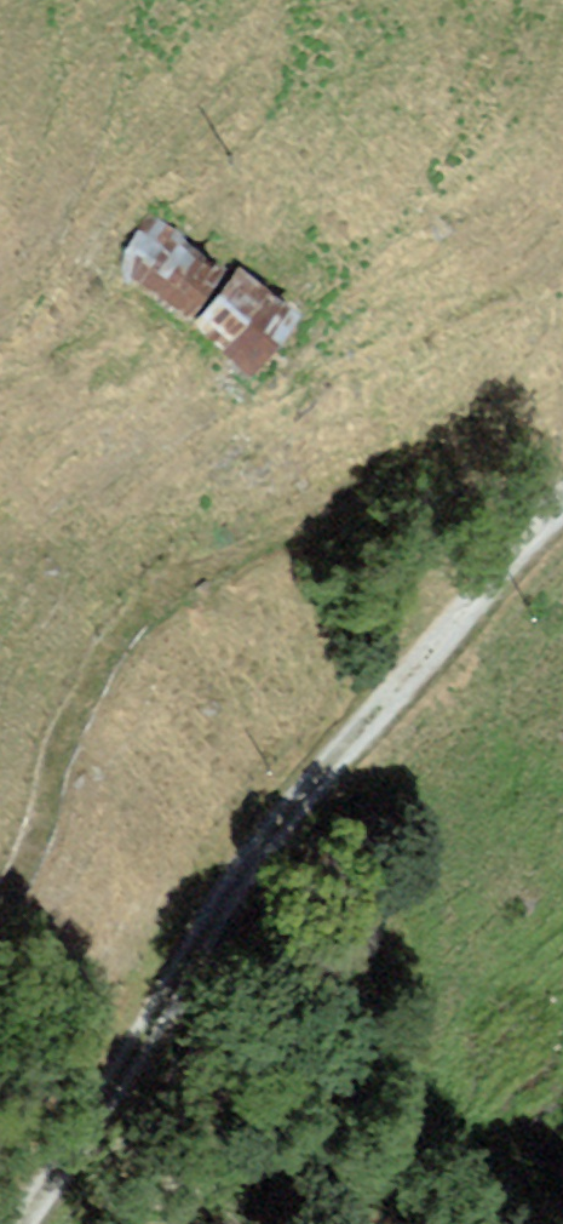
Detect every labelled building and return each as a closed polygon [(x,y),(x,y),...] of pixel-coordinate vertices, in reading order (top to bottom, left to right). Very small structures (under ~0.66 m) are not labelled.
[(150,208),(110,268),(263,369),(303,309),(150,208)]
